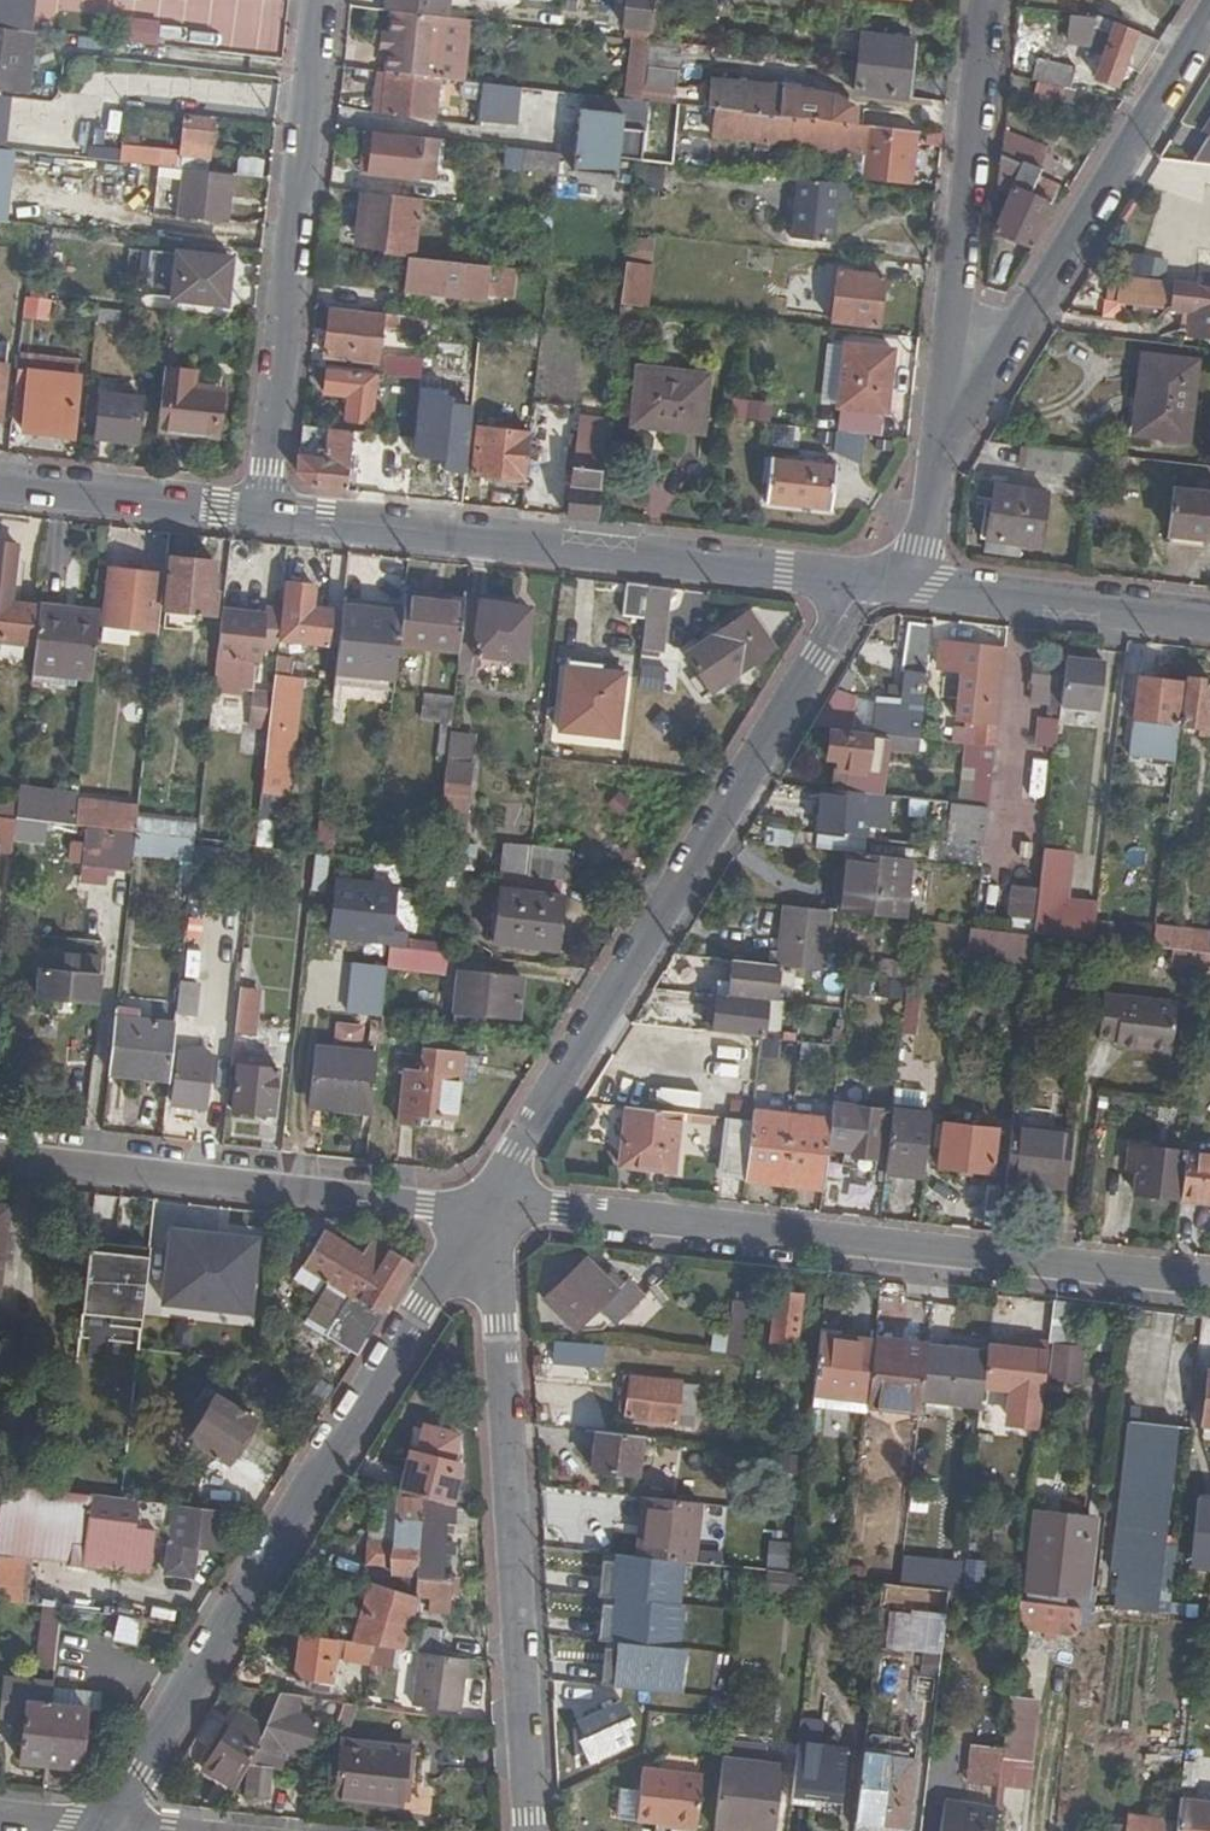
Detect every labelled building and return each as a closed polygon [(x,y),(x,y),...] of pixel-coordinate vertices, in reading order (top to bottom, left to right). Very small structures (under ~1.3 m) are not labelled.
[(29,0),(0,0),(0,29),(21,31),(26,32),(29,0)] [(288,0),(36,0),(34,20),(56,22),(57,10),(145,19),(143,38),(259,49),(259,52),(275,53),(279,20),(286,21),(288,0)] [(387,12),(391,13),(438,18),(448,19),(450,0),(389,0),(387,12)] [(651,31),(654,0),(628,0),(625,29),(651,31)] [(388,73),(432,78),(438,18),(391,13),(389,37),(387,59),(385,73),(388,73)] [(1121,65),(1137,76),(1159,40),(1096,17),(1070,14),(1067,38),(1092,40),(1116,49),(1124,56),(1121,65)] [(123,20),(117,38),(139,45),(145,26),(123,20)] [(859,56),(855,95),(903,100),(909,42),(863,37),(864,29),(838,26),(835,53),(859,56)] [(0,29),(0,92),(14,93),(21,31),(0,29)] [(26,32),(21,31),(14,93),(27,94),(33,33),(26,32)] [(376,58),(387,59),(389,37),(379,36),(376,58)] [(629,100),(643,102),(644,89),(648,51),(649,42),(637,41),(629,100)] [(1114,86),(1121,65),(1124,56),(1116,49),(1114,53),(1104,50),(1093,79),(1114,86)] [(648,51),(644,89),(675,92),(679,55),(648,51)] [(1033,59),(1028,78),(1034,80),(1062,86),(1068,88),(1072,70),(1033,59)] [(379,72),(373,133),(383,134),(388,73),(385,73),(379,72)] [(388,73),(383,134),(435,140),(441,79),(432,78),(388,73)] [(1029,100),(1057,107),(1062,86),(1034,80),(1029,100)] [(473,119),(503,124),(509,86),(479,81),(473,119)] [(735,85),(733,112),(793,118),(848,125),(850,108),(831,96),(735,85)] [(675,92),(644,89),(643,102),(674,105),(675,92)] [(617,176),(624,115),(582,110),(575,171),(617,176)] [(733,112),(715,110),(712,138),(790,147),(793,118),(733,112)] [(793,118),(790,147),(863,156),(866,127),(848,125),(793,118)] [(180,170),(207,173),(214,123),(184,120),(181,153),(135,148),(120,147),(119,154),(118,164),(142,166),(179,170),(180,170)] [(909,186),(913,133),(890,130),(866,127),(863,156),(861,181),(909,186)] [(1031,163),(1037,143),(1003,128),(997,187),(1010,192),(991,236),(1030,251),(1057,186),(1036,178),(1040,167),(1031,163)] [(65,151),(89,154),(91,133),(67,130),(65,151)] [(674,137),(646,134),(644,150),(673,154),(674,137)] [(925,147),(940,148),(941,136),(926,134),(925,147)] [(396,186),(412,188),(413,182),(422,182),(425,159),(420,158),(422,142),(372,136),(367,176),(396,178),(396,186)] [(1048,147),(1037,143),(1031,163),(1040,167),(1048,147)] [(524,171),(559,175),(562,154),(526,150),(524,171)] [(1209,165),(1209,150),(1202,164),(1209,165)] [(111,154),(111,163),(118,164),(119,154),(111,154)] [(239,159),(237,177),(262,179),(263,161),(239,159)] [(227,223),(231,176),(207,173),(180,170),(177,218),(227,223)] [(841,185),(800,180),(793,240),(834,245),(839,202),(850,203),(851,186),(841,185)] [(383,247),(382,255),(410,258),(415,258),(421,198),(364,191),(359,244),(383,247)] [(84,202),(81,229),(120,233),(123,206),(84,202)] [(627,236),(623,257),(651,261),(654,240),(627,236)] [(171,300),(223,305),(229,259),(176,254),(171,300)] [(486,293),(490,267),(415,258),(410,258),(406,293),(447,298),(448,289),(486,293)] [(876,329),(881,278),(835,272),(829,324),(876,329)] [(1161,282),(1116,276),(1113,301),(1158,307),(1161,282)] [(1158,307),(1168,308),(1171,283),(1161,282),(1158,307)] [(1171,283),(1168,308),(1168,310),(1193,313),(1192,335),(1209,337),(1209,287),(1171,283)] [(626,304),(642,306),(644,289),(628,287),(626,304)] [(29,300),(44,301),(46,291),(30,289),(29,300)] [(485,302),(486,293),(448,289),(447,298),(485,302)] [(619,308),(617,326),(629,327),(631,309),(619,308)] [(325,357),(375,363),(375,358),(378,328),(414,332),(413,349),(423,351),(426,320),(329,309),(325,357)] [(97,313),(96,324),(117,327),(118,315),(97,313)] [(876,369),(878,350),(843,346),(836,408),(882,413),(886,370),(876,369)] [(888,352),(878,350),(876,369),(886,370),(888,352)] [(1197,362),(1142,355),(1139,388),(1134,388),(1128,442),(1145,444),(1147,437),(1189,442),(1197,362)] [(374,374),(376,375),(421,380),(422,364),(375,358),(375,363),(374,374)] [(374,374),(326,368),(324,393),(347,395),(345,421),(371,424),(376,375),(374,374)] [(635,369),(630,416),(660,419),(659,431),(703,436),(710,377),(635,369)] [(163,371),(156,430),(213,436),(219,394),(188,391),(190,375),(163,371)] [(188,391),(219,394),(221,379),(190,375),(188,391)] [(25,435),(48,438),(49,431),(72,433),(77,382),(31,376),(25,435)] [(96,439),(137,445),(143,402),(101,397),(96,439)] [(771,423),(771,399),(730,398),(730,421),(771,423)] [(660,419),(630,416),(628,428),(659,431),(660,419)] [(578,417),(566,516),(596,520),(608,420),(578,417)] [(345,492),(351,433),(303,427),(297,474),(311,489),(345,492)] [(529,447),(530,435),(477,429),(472,476),(525,483),(527,465),(529,447)] [(533,443),(562,447),(564,434),(534,430),(533,443)] [(49,431),(48,438),(72,441),(72,433),(49,431)] [(359,434),(351,433),(345,492),(351,493),(354,493),(359,434)] [(1022,468),(1060,472),(1062,448),(1025,444),(1022,468)] [(529,447),(527,465),(561,468),(562,450),(529,447)] [(1077,477),(1079,450),(1062,448),(1060,472),(1059,475),(1077,477)] [(1091,478),(1093,452),(1079,450),(1077,477),(1091,478)] [(1103,453),(1093,452),(1091,478),(1100,479),(1103,453)] [(763,504),(826,511),(831,467),(768,459),(763,504)] [(1047,492),(994,485),(990,525),(985,525),(984,540),(1040,546),(1047,492)] [(1168,536),(1207,541),(1209,541),(1209,497),(1174,493),(1168,536)] [(1207,541),(1168,536),(1167,547),(1206,551),(1207,541)] [(39,614),(39,611),(12,609),(18,550),(0,549),(0,645),(35,648),(39,614)] [(211,597),(215,566),(172,562),(166,614),(214,620),(216,598),(211,597)] [(105,624),(151,630),(158,579),(112,573),(105,624)] [(621,618),(645,621),(649,590),(624,587),(621,618)] [(315,592),(284,588),(281,614),(278,642),(289,643),(327,647),(330,617),(313,614),(315,592)] [(464,604),(465,598),(406,590),(404,608),(403,616),(400,646),(459,653),(464,604)] [(665,623),(669,592),(649,590),(645,621),(665,623)] [(403,616),(404,608),(344,602),(343,610),(403,616)] [(519,610),(464,604),(459,653),(458,673),(474,675),(477,659),(524,665),(529,620),(518,618),(519,610)] [(403,616),(343,610),(337,670),(356,671),(356,678),(396,682),(400,646),(403,616)] [(278,642),(281,614),(264,612),(263,618),(220,614),(211,698),(240,701),(240,694),(254,683),(257,662),(261,662),(262,650),(277,651),(278,642)] [(91,680),(98,621),(39,614),(35,648),(32,673),(78,678),(91,680)] [(768,652),(744,617),(684,657),(707,691),(768,652)] [(921,741),(932,621),(910,618),(906,648),(904,650),(902,673),(904,673),(901,703),(879,702),(875,736),(907,739),(921,741)] [(287,664),(289,643),(278,642),(277,651),(272,697),(269,724),(263,774),(290,776),(303,666),(287,664)] [(994,749),(1005,653),(965,649),(963,651),(942,648),(939,672),(961,675),(958,719),(979,722),(977,747),(994,749)] [(1098,714),(1103,665),(1065,661),(1064,671),(1060,708),(1059,710),(1098,714)] [(1032,677),(1033,666),(1025,665),(1024,676),(1032,677)] [(1060,708),(1064,671),(1033,666),(1032,677),(1032,687),(1047,689),(1046,707),(1060,708)] [(395,694),(396,682),(356,678),(356,671),(337,670),(334,687),(395,694)] [(78,678),(32,673),(30,687),(76,691),(78,678)] [(615,742),(622,681),(566,675),(559,736),(615,742)] [(1184,681),(1183,686),(1179,728),(1179,730),(1209,733),(1209,712),(1208,712),(1209,697),(1209,685),(1184,681)] [(1180,686),(1138,682),(1134,723),(1175,728),(1180,686)] [(269,724),(272,697),(255,695),(253,723),(269,724)] [(452,723),(454,701),(427,698),(425,720),(452,723)] [(828,730),(844,732),(845,719),(826,711),(815,729),(828,730)] [(1033,715),(1032,746),(1053,746),(1054,716),(1033,715)] [(905,754),(907,739),(875,736),(844,732),(828,730),(824,762),(837,762),(834,792),(871,796),(881,797),(885,752),(905,754)] [(462,767),(465,735),(450,734),(447,765),(462,767)] [(988,809),(994,749),(977,747),(952,744),(950,767),(964,769),(961,806),(988,809)] [(1042,797),(1047,759),(1031,757),(1026,795),(1042,797)] [(444,791),(438,842),(462,845),(470,768),(462,767),(447,765),(444,791)] [(77,801),(78,796),(18,789),(16,803),(14,819),(45,823),(75,826),(77,809),(77,801)] [(834,792),(824,790),(817,850),(849,854),(865,855),(867,824),(876,824),(877,813),(869,812),(871,796),(834,792)] [(620,818),(629,807),(620,799),(611,810),(620,818)] [(13,819),(14,819),(16,803),(0,801),(0,818),(13,819)] [(984,848),(988,809),(961,806),(954,805),(947,865),(982,869),(984,848)] [(11,843),(11,840),(13,819),(0,818),(0,841),(11,843)] [(197,824),(137,818),(135,833),(195,840),(197,824)] [(43,843),(45,823),(14,819),(13,819),(11,840),(43,843)] [(317,836),(316,850),(332,851),(335,822),(319,821),(317,836)] [(132,856),(135,833),(83,827),(79,864),(130,872),(132,856)] [(193,863),(195,840),(135,833),(132,856),(193,863)] [(435,867),(475,871),(478,847),(462,845),(438,842),(435,867)] [(558,880),(574,882),(577,855),(533,850),(530,877),(558,880)] [(332,856),(316,854),(311,896),(327,897),(332,856)] [(865,855),(849,854),(843,914),(902,921),(908,861),(865,855)] [(1041,878),(1071,881),(1074,858),(1044,854),(1041,878)] [(558,880),(530,877),(493,873),(492,888),(499,889),(556,895),(558,880)] [(1085,941),(1096,944),(1100,908),(1069,905),(1071,881),(1041,878),(1035,936),(1085,941)] [(106,928),(120,929),(123,888),(109,887),(106,928)] [(556,895),(499,889),(492,942),(555,948),(562,896),(556,895)] [(827,912),(786,907),(780,968),(821,973),(827,912)] [(1121,924),(1119,946),(1156,950),(1158,928),(1121,924)] [(1156,950),(1173,951),(1208,955),(1209,956),(1209,934),(1158,928),(1156,950)] [(966,969),(1030,966),(1029,929),(965,931),(966,969)] [(181,978),(196,980),(200,946),(184,944),(181,978)] [(451,972),(453,952),(390,945),(387,966),(451,972)] [(1171,968),(1206,972),(1208,955),(1173,951),(1171,968)] [(78,967),(79,956),(39,952),(35,998),(96,1005),(99,976),(86,975),(87,968),(78,967)] [(716,989),(715,996),(727,997),(764,1002),(775,1003),(780,968),(731,961),(728,990),(716,989)] [(908,982),(910,965),(880,962),(877,979),(908,982)] [(386,968),(354,965),(349,1013),(381,1016),(386,968)] [(520,1019),(524,978),(460,971),(455,1019),(486,1023),(487,1016),(520,1019)] [(175,1014),(196,1016),(199,985),(179,983),(175,1014)] [(238,987),(233,1032),(254,1033),(258,990),(238,987)] [(902,1036),(915,1038),(921,991),(907,989),(902,1036)] [(727,997),(715,996),(711,1031),(760,1037),(764,1002),(727,997)] [(1099,1043),(1116,1044),(1128,1046),(1128,1053),(1170,1057),(1175,1006),(1103,998),(1099,1043)] [(395,1032),(399,1032),(400,1019),(381,1016),(380,1030),(395,1032)] [(112,1023),(106,1072),(167,1079),(173,1029),(112,1023)] [(337,1028),(334,1052),(360,1055),(363,1030),(337,1028)] [(393,1049),(395,1032),(380,1030),(378,1047),(393,1049)] [(802,1058),(838,1062),(840,1045),(804,1041),(802,1058)] [(1128,1046),(1116,1044),(1116,1052),(1128,1053),(1128,1046)] [(309,1105),(372,1111),(377,1057),(360,1055),(334,1052),(314,1051),(309,1105)] [(398,1124),(418,1125),(420,1115),(434,1117),(452,1119),(457,1082),(460,1055),(423,1051),(420,1073),(404,1072),(398,1124)] [(170,1105),(197,1108),(199,1092),(206,1093),(210,1059),(176,1055),(170,1105)] [(477,1057),(460,1055),(457,1082),(473,1084),(477,1057)] [(238,1065),(233,1110),(259,1113),(260,1106),(275,1108),(279,1070),(238,1065)] [(663,1103),(708,1109),(710,1092),(665,1086),(663,1103)] [(199,1092),(197,1108),(204,1109),(206,1093),(199,1092)] [(832,1121),(829,1148),(853,1151),(852,1172),(875,1174),(878,1153),(883,1106),(834,1100),(832,1121)] [(309,1110),(370,1115),(372,1111),(309,1105),(309,1110)] [(681,1112),(627,1105),(621,1165),(674,1171),(680,1120),(681,1112)] [(747,1170),(746,1182),(824,1190),(829,1148),(832,1121),(754,1112),(753,1121),(747,1170)] [(894,1112),(887,1171),(928,1175),(934,1117),(894,1112)] [(420,1115),(418,1125),(432,1127),(434,1117),(420,1115)] [(753,1121),(730,1119),(724,1168),(747,1170),(753,1121)] [(993,1174),(999,1132),(945,1126),(941,1168),(993,1174)] [(1012,1127),(1007,1178),(1069,1185),(1074,1135),(1012,1127)] [(1139,1195),(1181,1199),(1186,1154),(1133,1149),(1132,1173),(1140,1174),(1139,1195)] [(1181,1199),(1209,1202),(1209,1157),(1186,1154),(1181,1199)] [(156,1301),(248,1312),(258,1231),(166,1220),(156,1301)] [(333,1335),(359,1353),(413,1264),(372,1237),(360,1254),(322,1231),(302,1264),(355,1298),(333,1335)] [(145,1250),(84,1242),(75,1308),(137,1316),(145,1250)] [(644,1298),(627,1280),(616,1288),(587,1257),(545,1297),(574,1327),(598,1305),(615,1324),(644,1298)] [(749,1329),(753,1294),(737,1293),(734,1327),(749,1329)] [(795,1342),(801,1296),(775,1294),(772,1340),(795,1342)] [(731,1356),(746,1357),(749,1329),(734,1327),(733,1327),(731,1356)] [(867,1399),(874,1340),(820,1334),(813,1405),(866,1412),(867,1399)] [(1015,1348),(1029,1350),(1030,1340),(1016,1338),(1015,1348)] [(920,1398),(926,1347),(874,1340),(867,1399),(920,1405),(920,1398)] [(1015,1348),(989,1344),(987,1353),(983,1388),(1044,1395),(1050,1343),(1030,1340),(1029,1350),(1015,1348)] [(594,1345),(561,1342),(560,1365),(592,1368),(594,1345)] [(948,1401),(981,1404),(983,1388),(987,1353),(926,1347),(920,1398),(928,1399),(948,1401)] [(1177,1430),(1192,1431),(1201,1359),(1175,1356),(1166,1428),(1177,1430)] [(699,1414),(702,1381),(634,1373),(628,1417),(680,1423),(681,1411),(699,1414)] [(227,1462),(256,1420),(214,1394),(204,1410),(195,1404),(184,1418),(195,1425),(187,1436),(227,1462)] [(948,1408),(948,1401),(928,1399),(927,1405),(948,1408)] [(159,1427),(167,1415),(151,1404),(142,1416),(159,1427)] [(1110,1608),(1157,1613),(1177,1430),(1166,1428),(1131,1424),(1110,1608)] [(429,1451),(433,1432),(425,1430),(421,1449),(429,1451)] [(420,1496),(455,1504),(463,1464),(451,1461),(455,1436),(433,1432),(429,1451),(421,1449),(419,1449),(418,1454),(416,1463),(408,1461),(401,1491),(420,1496)] [(643,1439),(598,1434),(594,1473),(638,1478),(643,1439)] [(409,1453),(408,1461),(416,1463),(418,1454),(409,1453)] [(0,1501),(0,1530),(74,1538),(153,1546),(156,1525),(171,1526),(174,1502),(121,1495),(62,1489),(2,1482),(0,1501)] [(1196,1491),(1188,1561),(1209,1564),(1209,1492),(1196,1491)] [(457,1531),(455,1504),(420,1496),(420,1497),(416,1576),(415,1596),(415,1599),(430,1600),(430,1614),(449,1614),(450,1579),(440,1578),(443,1531),(457,1531)] [(416,1576),(420,1497),(397,1497),(394,1542),(364,1540),(361,1578),(371,1582),(415,1596),(416,1576)] [(641,1537),(639,1555),(684,1560),(698,1562),(704,1507),(651,1501),(646,1537),(641,1537)] [(223,1546),(228,1509),(174,1502),(171,1526),(165,1569),(191,1572),(193,1560),(199,1560),(200,1550),(207,1550),(208,1545),(223,1546)] [(1084,1595),(1093,1516),(1039,1510),(1029,1595),(1037,1595),(1038,1590),(1084,1595)] [(27,1605),(32,1558),(71,1561),(74,1538),(0,1530),(0,1602),(27,1605)] [(74,1538),(71,1561),(151,1570),(153,1546),(74,1538)] [(773,1542),(770,1563),(788,1566),(791,1544),(773,1542)] [(639,1555),(606,1552),(601,1596),(605,1596),(680,1604),(684,1560),(639,1555)] [(815,1575),(767,1571),(765,1591),(813,1595),(815,1575)] [(415,1596),(371,1582),(360,1623),(348,1620),(342,1641),(373,1645),(398,1649),(415,1596)] [(928,1625),(948,1627),(951,1601),(951,1590),(912,1586),(909,1607),(930,1609),(928,1625)] [(117,1610),(119,1611),(121,1600),(99,1596),(97,1609),(113,1610),(117,1610)] [(680,1604),(605,1596),(600,1639),(606,1640),(680,1648),(684,1605),(680,1604)] [(1018,1630),(1077,1636),(1081,1605),(1022,1598),(1018,1630)] [(55,1667),(61,1607),(43,1606),(37,1665),(55,1667)] [(135,1642),(139,1622),(119,1619),(115,1638),(135,1642)] [(412,1651),(426,1653),(443,1655),(445,1632),(413,1629),(412,1651)] [(337,1640),(300,1634),(293,1678),(311,1681),(330,1683),(337,1640)] [(680,1648),(606,1640),(601,1682),(682,1691),(687,1649),(680,1648)] [(395,1667),(398,1649),(373,1645),(370,1663),(395,1667)] [(463,1712),(470,1659),(443,1655),(426,1653),(419,1707),(463,1712)] [(44,1763),(50,1704),(53,1680),(3,1675),(0,1701),(0,1717),(22,1719),(18,1760),(44,1763)] [(330,1683),(311,1681),(311,1686),(330,1689),(330,1683)] [(300,1696),(278,1692),(263,1729),(247,1767),(247,1791),(271,1792),(273,1763),(274,1757),(282,1758),(284,1750),(310,1758),(320,1722),(295,1716),(300,1696)] [(623,1703),(580,1723),(587,1740),(580,1743),(591,1764),(631,1745),(624,1729),(633,1725),(623,1703)] [(79,1766),(86,1708),(50,1704),(44,1763),(79,1766)] [(203,1769),(237,1792),(247,1767),(263,1729),(236,1712),(203,1769)] [(398,1798),(405,1798),(413,1745),(377,1739),(376,1746),(402,1750),(398,1798)] [(330,1740),(323,1760),(337,1762),(334,1790),(398,1798),(402,1750),(376,1746),(330,1740)] [(859,1830),(861,1830),(889,1830),(890,1827),(909,1829),(917,1759),(905,1757),(906,1742),(891,1740),(889,1756),(867,1753),(859,1830)] [(998,1784),(1002,1746),(970,1742),(966,1781),(998,1784)] [(802,1744),(795,1802),(816,1804),(817,1795),(844,1798),(850,1749),(802,1744)] [(413,1745),(405,1798),(408,1798),(415,1746),(413,1745)] [(785,1763),(726,1757),(719,1825),(778,1830),(785,1763)] [(642,1790),(639,1821),(696,1828),(702,1776),(644,1769),(642,1790)] [(1179,1803),(1181,1786),(1163,1784),(1160,1801),(1179,1803)] [(621,1818),(639,1821),(642,1790),(625,1789),(621,1818)] [(996,1808),(941,1801),(937,1830),(993,1830),(996,1808)] [(1178,1830),(1209,1830),(1209,1805),(1181,1802),(1178,1830)] [(1166,1816),(1131,1813),(1129,1830),(1171,1830),(1165,1830),(1166,1816)]
